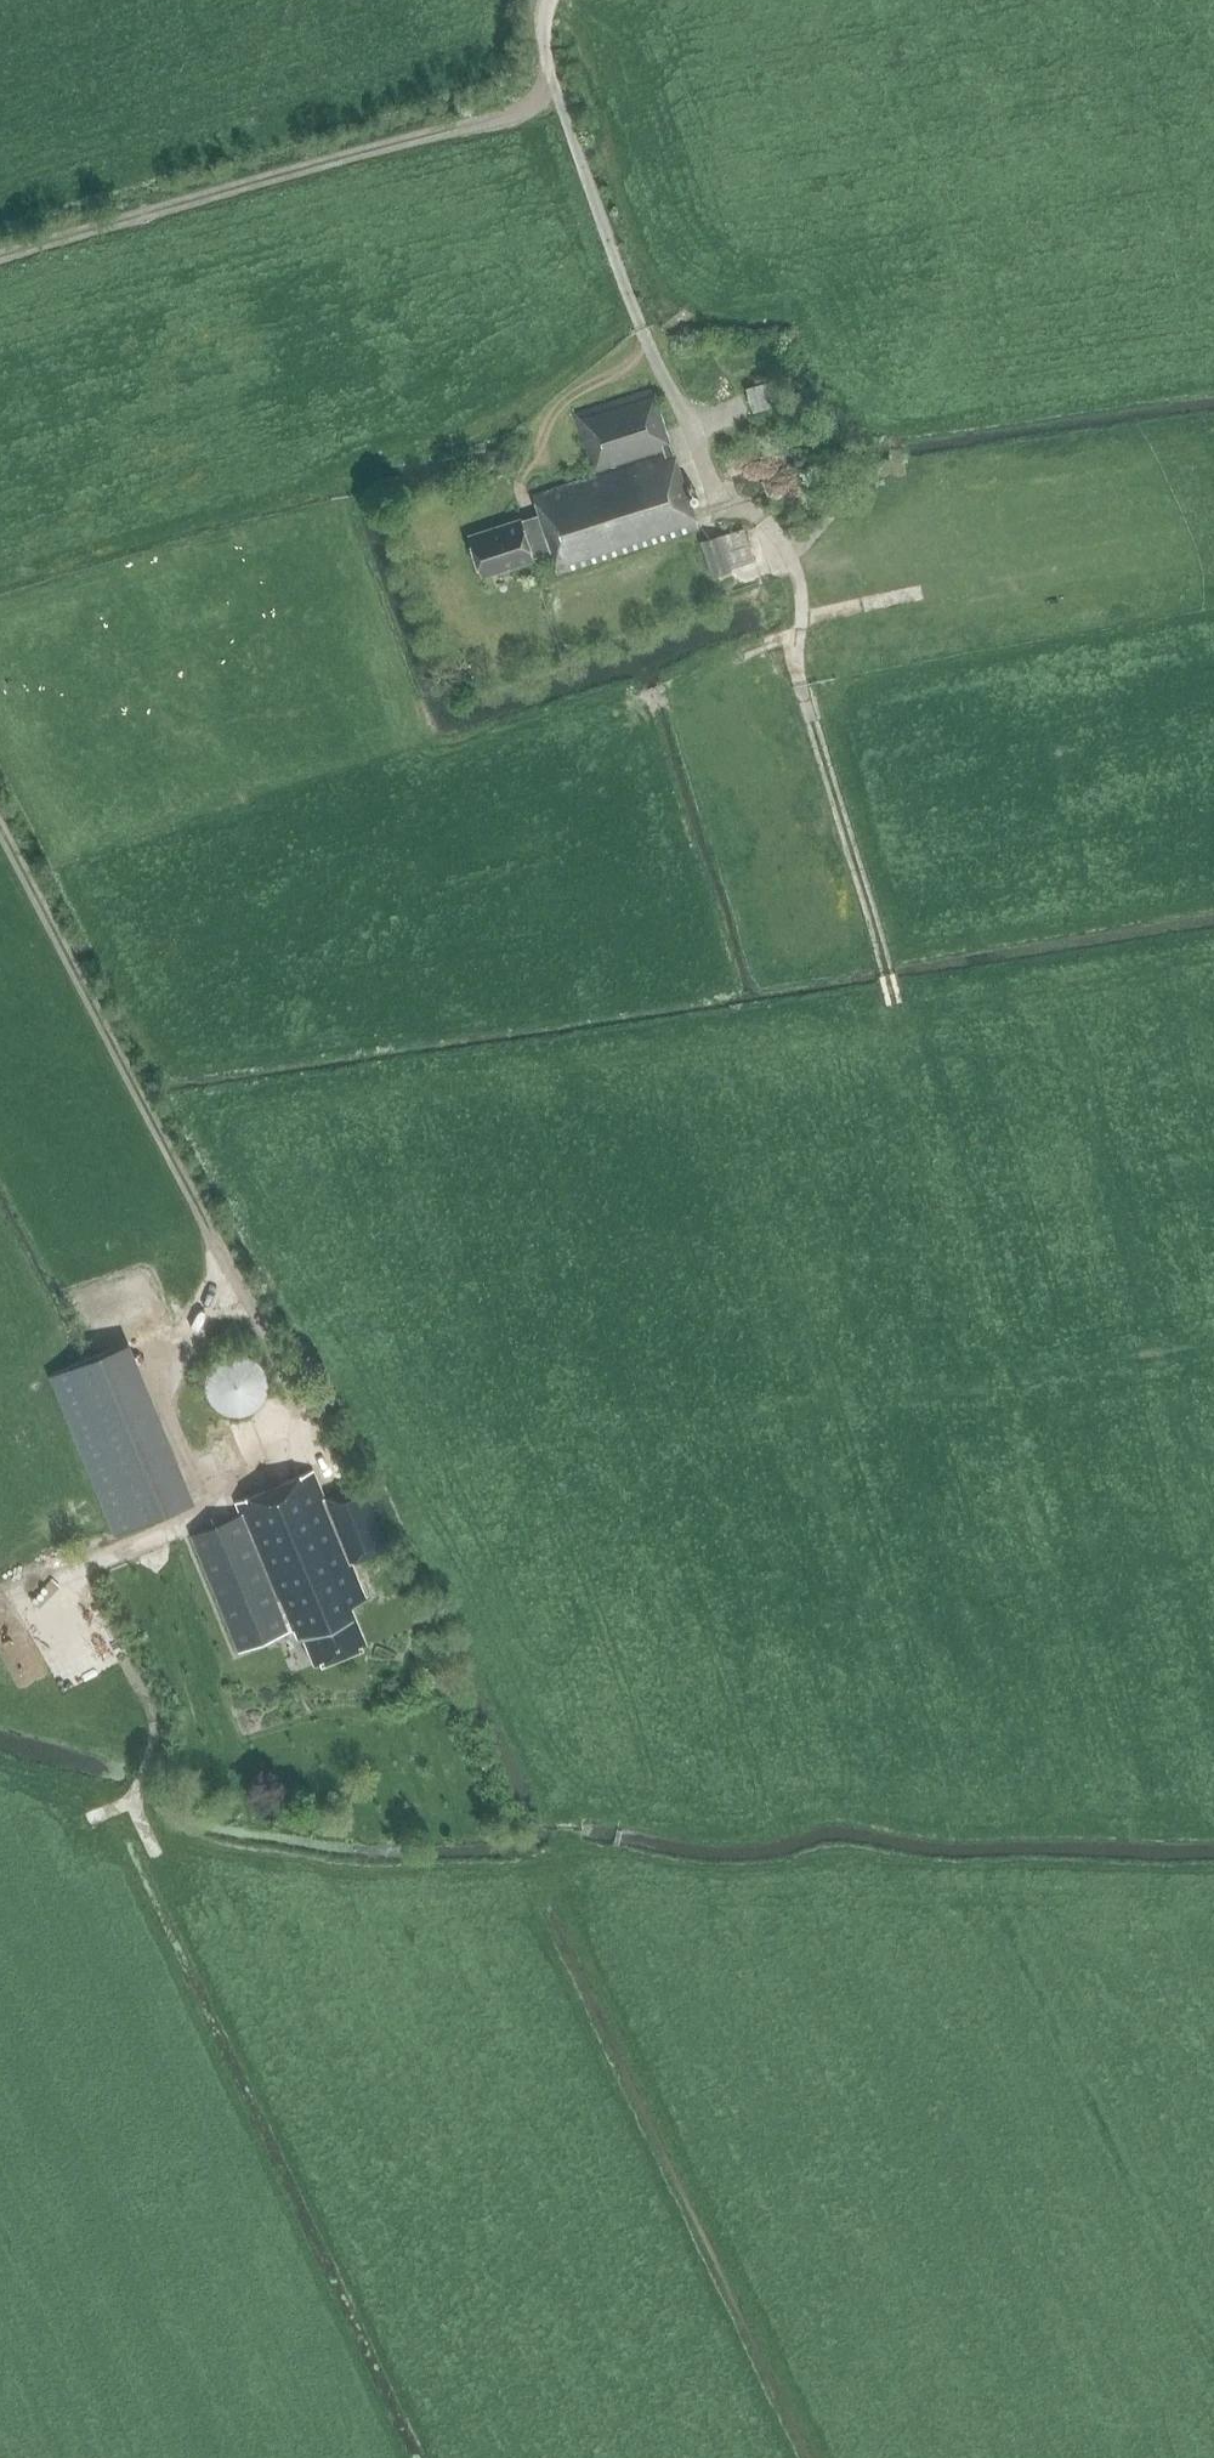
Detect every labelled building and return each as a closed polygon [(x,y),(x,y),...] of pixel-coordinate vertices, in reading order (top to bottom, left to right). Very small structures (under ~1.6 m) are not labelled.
[(785,405),(776,379),(744,389),(755,423),(778,416),(776,408),(785,405)] [(532,495),(538,514),(522,519),(521,516),(467,533),(482,577),(534,560),(533,556),(547,551),(553,569),(556,568),(558,574),(698,528),(675,458),(674,458),(652,389),(575,414),(595,474),(532,495)] [(753,560),(744,528),(700,541),(709,573),(753,560)] [(125,1336),(50,1369),(119,1529),(195,1496),(125,1336)] [(349,1563),(386,1548),(361,1485),(274,1520),(267,1503),(190,1535),(238,1652),(294,1630),(298,1640),(304,1638),(314,1663),(365,1642),(351,1606),(364,1601),(349,1563)]
